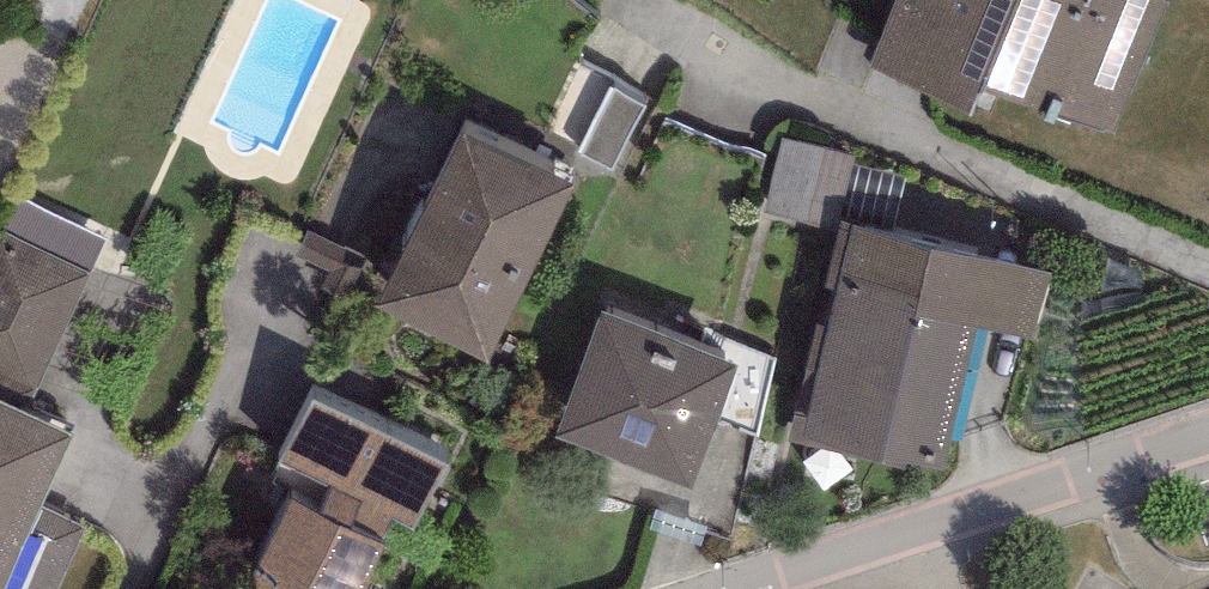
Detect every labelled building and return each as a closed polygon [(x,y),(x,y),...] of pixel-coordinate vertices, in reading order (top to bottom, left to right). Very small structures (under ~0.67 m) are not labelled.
[(867,70),(972,113),(984,84),(1113,137),(1168,4),(1158,0),(896,0),(867,70)] [(646,105),(610,87),(577,154),(613,171),(646,105)] [(461,130),(374,308),(487,363),(573,185),(461,130)] [(854,155),(782,138),(764,213),(836,230),(838,222),(852,164),(854,155)] [(905,176),(852,164),(838,222),(841,222),(892,234),(905,176)] [(18,197),(2,232),(92,273),(108,238),(18,197)] [(892,234),(841,222),(826,287),(837,289),(827,329),(815,326),(788,441),(904,469),(906,462),(943,471),(977,327),(1033,340),(1049,271),(892,234)] [(92,273),(2,232),(0,236),(0,381),(34,397),(92,273)] [(690,489),(739,365),(601,312),(553,436),(690,489)] [(311,399),(279,463),(332,489),(319,514),(290,499),(247,587),(252,588),(361,588),(383,546),(379,544),(392,518),(415,530),(447,466),(311,399)] [(0,402),(0,588),(57,588),(85,529),(39,508),(72,436),(0,402)]
